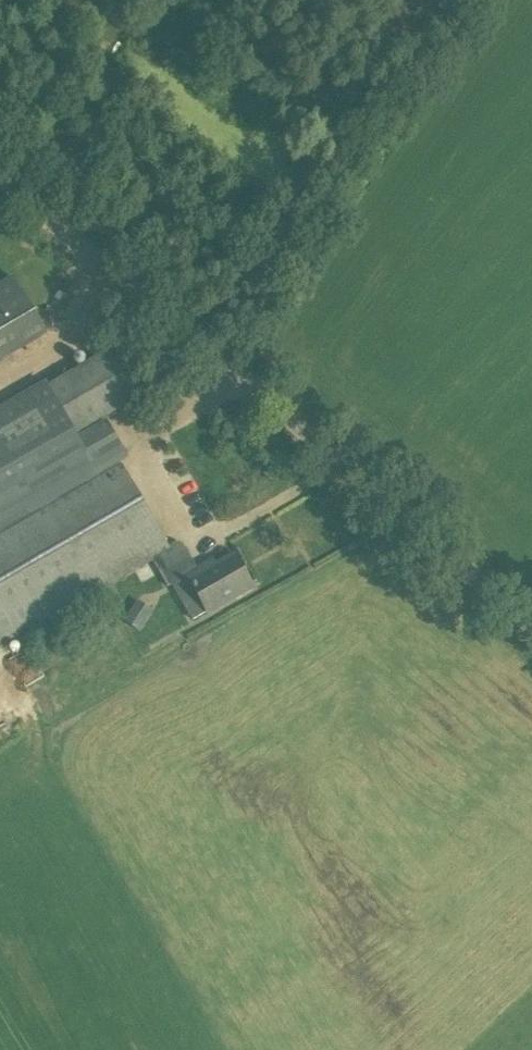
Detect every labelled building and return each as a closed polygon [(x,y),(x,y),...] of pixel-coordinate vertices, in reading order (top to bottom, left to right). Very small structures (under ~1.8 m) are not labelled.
[(44,334),(12,277),(0,284),(0,359),(44,334)] [(136,398),(108,351),(50,385),(48,382),(15,402),(0,410),(0,644),(1,646),(101,589),(108,601),(119,595),(112,582),(152,559),(168,586),(186,576),(207,613),(252,587),(233,554),(211,567),(208,562),(197,569),(184,545),(178,544),(169,549),(121,465),(130,460),(108,422),(81,438),(77,432),(136,398)] [(141,632),(154,611),(136,600),(123,621),(141,632)]
